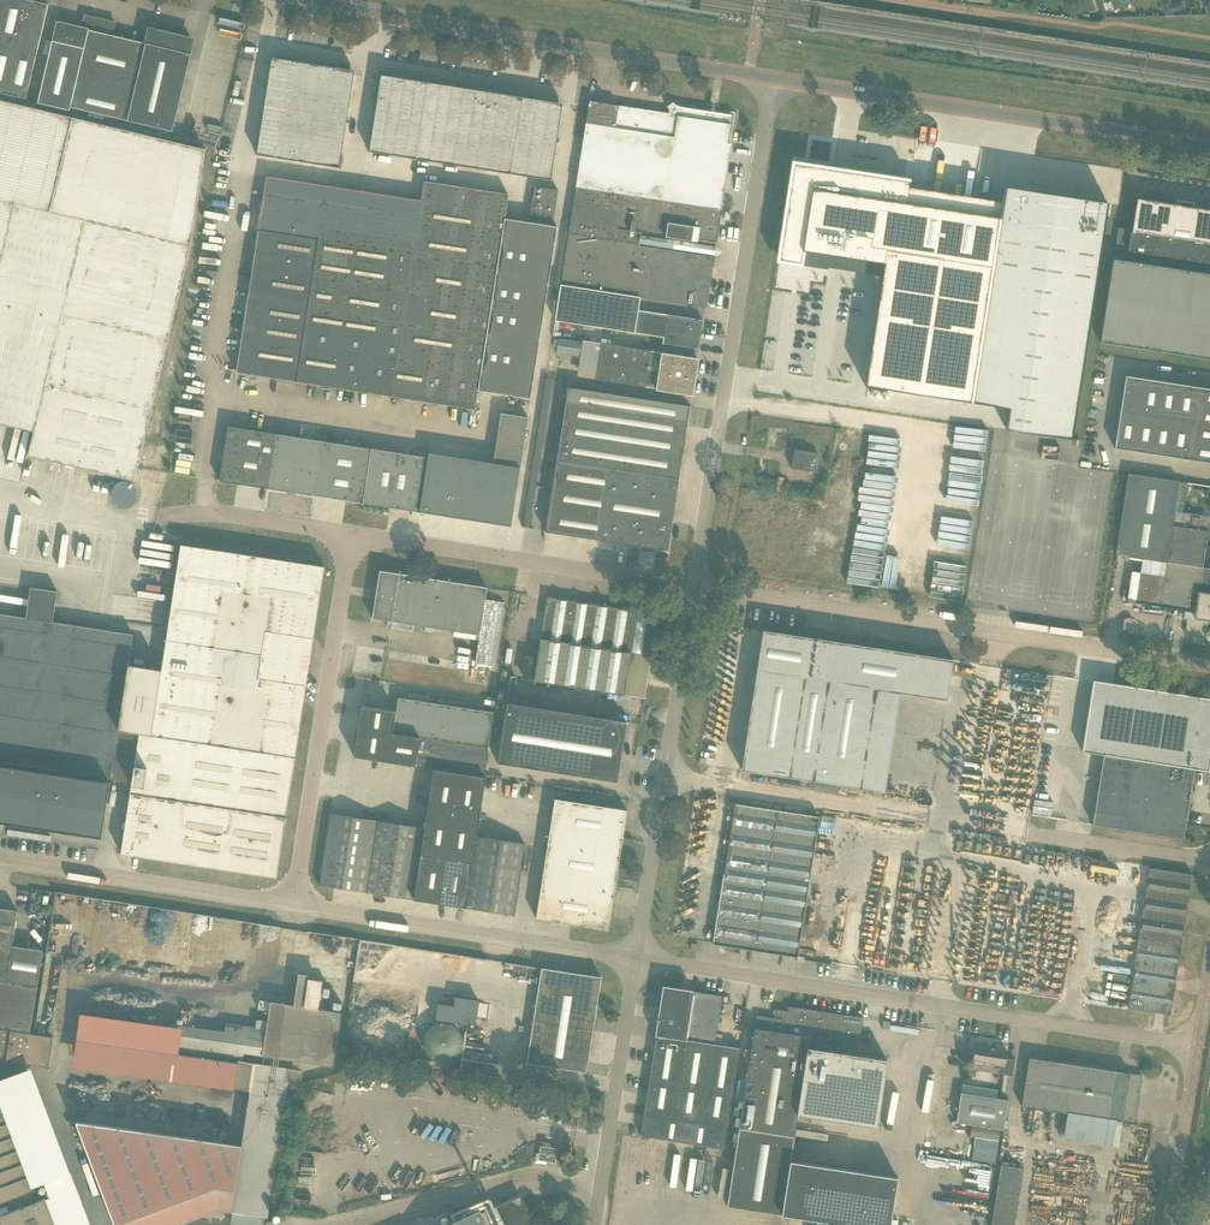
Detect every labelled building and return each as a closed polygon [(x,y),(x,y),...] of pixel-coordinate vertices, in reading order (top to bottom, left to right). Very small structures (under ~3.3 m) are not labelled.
[(26,99),(48,5),(29,0),(0,0),(0,93),(26,99)] [(1162,1),(1166,15),(1174,13),(1172,5),(1170,0),(1166,0),(1162,1)] [(105,115),(172,132),(191,54),(189,54),(192,40),(165,34),(162,47),(113,36),(116,25),(114,22),(94,17),(94,19),(85,17),(83,28),(81,27),(76,47),(52,41),(38,103),(70,111),(71,107),(89,112),(88,116),(104,119),(105,115)] [(272,58),(257,154),(339,167),(354,71),(272,58)] [(370,143),(369,152),(551,181),(562,108),(563,104),(550,102),(542,101),(542,100),(400,78),(392,77),(381,75),(380,80),(380,81),(378,99),(377,99),(377,101),(377,104),(376,113),(375,113),(374,114),(376,114),(374,123),(373,126),(372,126),(372,127),(374,127),(372,139),(370,139),(370,140),(371,140),(371,143),(370,143)] [(34,431),(28,456),(133,481),(191,246),(206,149),(0,100),(0,423),(34,431)] [(588,101),(560,284),(707,308),(722,207),(724,207),(729,204),(726,199),(723,198),(730,154),(732,155),(737,151),(734,147),(728,146),(732,115),(676,106),(675,104),(668,109),(670,111),(669,114),(653,111),(652,113),(647,112),(647,110),(627,107),(627,109),(618,108),(619,106),(588,101)] [(794,164),(779,260),(801,264),(803,252),(884,264),(882,276),(865,386),(1009,408),(1005,429),(1072,439),(1108,203),(1028,191),(1003,187),(1001,201),(978,198),(906,187),(907,181),(869,175),(794,164)] [(267,177),(236,372),(475,410),(478,390),(530,398),(557,227),(552,226),(529,222),(512,220),(513,214),(505,213),(506,206),(508,195),(424,182),(421,201),(267,177)] [(529,222),(552,226),(558,190),(534,187),(529,222)] [(1209,263),(1209,212),(1139,201),(1134,231),(1131,231),(1128,250),(1184,259),(1209,263)] [(1112,259),(1100,342),(1209,359),(1209,274),(1112,259)] [(560,284),(555,320),(664,337),(663,343),(698,349),(703,320),(638,310),(640,298),(560,284)] [(578,356),(580,341),(558,337),(555,352),(578,356)] [(597,380),(692,394),(697,359),(583,342),(582,348),(577,377),(597,380)] [(1120,412),(1138,415),(1144,379),(1126,376),(1120,412)] [(1138,415),(1156,418),(1162,382),(1144,379),(1138,415)] [(1156,418),(1174,421),(1180,384),(1162,382),(1156,418)] [(1174,421),(1192,423),(1195,406),(1197,387),(1180,384),(1174,421)] [(546,532),(667,551),(689,406),(568,387),(546,532)] [(1209,408),(1209,389),(1197,387),(1195,406),(1209,408)] [(1209,426),(1209,408),(1195,406),(1192,423),(1209,426)] [(1114,448),(1133,451),(1138,415),(1120,412),(1114,448)] [(493,463),(520,467),(528,417),(501,413),(493,463)] [(1133,451),(1151,454),(1156,418),(1138,415),(1133,451)] [(1151,454),(1168,457),(1174,421),(1156,418),(1151,454)] [(1186,459),(1189,441),(1192,423),(1174,421),(1168,457),(1186,459)] [(1209,444),(1209,426),(1192,423),(1189,441),(1209,444)] [(363,503),(419,512),(428,458),(228,427),(220,481),(268,488),(269,485),(315,492),(314,496),(362,503),(362,504),(363,505),(363,503)] [(1209,463),(1209,444),(1189,441),(1186,459),(1209,463)] [(1004,442),(989,537),(1050,546),(1064,451),(1004,442)] [(791,469),(814,472),(817,453),(794,449),(791,469)] [(428,458),(419,512),(511,526),(520,467),(493,463),(428,453),(428,458)] [(1115,555),(1165,563),(1202,568),(1208,527),(1209,527),(1209,503),(1208,516),(1174,512),(1178,482),(1127,474),(1115,555)] [(131,506),(132,505),(133,504),(134,503),(136,501),(137,499),(137,497),(137,494),(137,492),(137,490),(136,488),(134,486),(133,484),(131,483),(129,482),(127,481),(124,481),(122,481),(120,482),(118,483),(117,484),(114,486),(113,488),(112,490),(112,492),(111,494),(112,496),(112,499),(113,501),(114,503),(116,504),(118,506),(120,507),(122,507),(124,507),(127,507),(129,507),(131,506)] [(276,877),(324,567),(181,545),(162,670),(128,665),(133,635),(53,622),(57,592),(31,588),(26,618),(0,614),(0,761),(41,767),(40,772),(0,766),(0,822),(102,838),(110,783),(49,774),(50,769),(132,781),(121,854),(276,877)] [(1128,601),(1135,603),(1195,612),(1194,619),(1209,621),(1209,595),(1208,594),(1209,591),(1208,591),(1209,588),(1203,587),(1205,569),(1202,568),(1165,563),(1163,576),(1140,573),(1132,571),(1128,601)] [(475,663),(494,666),(504,603),(485,600),(487,588),(380,571),(377,590),(379,591),(378,599),(375,599),(372,618),(387,621),(387,626),(391,626),(391,629),(412,632),(413,625),(480,635),(475,663)] [(547,597),(534,681),(624,695),(625,687),(631,654),(651,657),(658,614),(547,597)] [(763,631),(742,770),(747,771),(782,776),(783,777),(838,785),(845,786),(853,788),(860,789),(875,689),(947,699),(953,660),(887,649),(880,648),(849,644),(842,643),(768,631),(767,631),(764,631),(763,631)] [(1082,752),(1103,755),(1092,824),(1092,825),(1183,839),(1186,822),(1188,810),(1189,803),(1191,791),(1192,783),(1194,769),(1208,771),(1209,761),(1209,699),(1181,694),(1171,693),(1134,687),(1106,683),(1093,681),(1082,752)] [(484,776),(494,712),(398,697),(396,711),(362,706),(354,757),(434,769),(484,776)] [(507,703),(498,762),(617,781),(626,721),(507,703)] [(484,776),(434,769),(425,828),(414,900),(466,908),(477,836),(486,777),(484,776)] [(536,919),(608,930),(627,810),(555,799),(536,919)] [(731,804),(713,943),(798,955),(816,815),(731,804)] [(319,885),(414,900),(425,828),(329,814),(319,885)] [(466,908),(514,915),(525,844),(477,836),(466,908)] [(1129,1008),(1170,1015),(1192,875),(1149,868),(1139,937),(1139,938),(1129,1008)] [(30,1031),(43,950),(12,946),(16,923),(17,911),(0,908),(0,1027),(30,1031)] [(527,1063),(586,1072),(601,977),(542,968),(527,1063)] [(641,1136),(724,1148),(739,1048),(714,1045),(720,1008),(722,996),(664,987),(641,1136)] [(434,1004),(433,1021),(475,1023),(476,999),(453,998),(453,1005),(434,1004)] [(341,1013),(271,1002),(262,1055),(333,1066),(341,1013)] [(897,1178),(790,1161),(794,1137),(797,1115),(876,1128),(887,1060),(808,1048),(809,1038),(818,1039),(817,1046),(839,1050),(840,1043),(858,1045),(863,1018),(853,1016),(849,1016),(825,1012),(822,1012),(794,1007),(794,1008),(794,1012),(776,1009),(775,1019),(757,1016),(755,1029),(753,1041),(739,1129),(727,1206),(782,1215),(826,1222),(826,1224),(890,1224),(897,1178)] [(422,1055),(453,1064),(463,1026),(432,1018),(422,1055)] [(48,1067),(53,1037),(33,1034),(0,1029),(0,1060),(48,1067)] [(974,1055),(973,1061),(999,1066),(1005,1066),(1006,1058),(1007,1051),(986,1047),(987,1045),(976,1043),(974,1055)] [(1022,1107),(1134,1124),(1142,1075),(1029,1058),(1022,1107)] [(1004,1074),(1000,1099),(1008,1100),(1012,1075),(1004,1074)] [(961,1093),(957,1122),(972,1125),(1000,1129),(1004,1130),(1008,1100),(1000,1099),(961,1093)] [(8,1200),(12,1211),(0,1215),(0,1222),(1,1224),(55,1224),(45,1199),(37,1202),(33,1191),(34,1191),(0,1099),(0,1203),(8,1200)] [(532,1103),(531,1117),(552,1119),(554,1105),(532,1103)] [(76,1121),(115,1224),(178,1224),(218,1210),(268,1217),(278,1149),(242,1145),(76,1121)] [(538,1160),(555,1163),(557,1148),(540,1146),(538,1160)] [(1023,1168),(1001,1165),(992,1224),(1014,1224),(1023,1168)] [(447,1224),(533,1224),(520,1196),(481,1213),(480,1211),(447,1224)]
